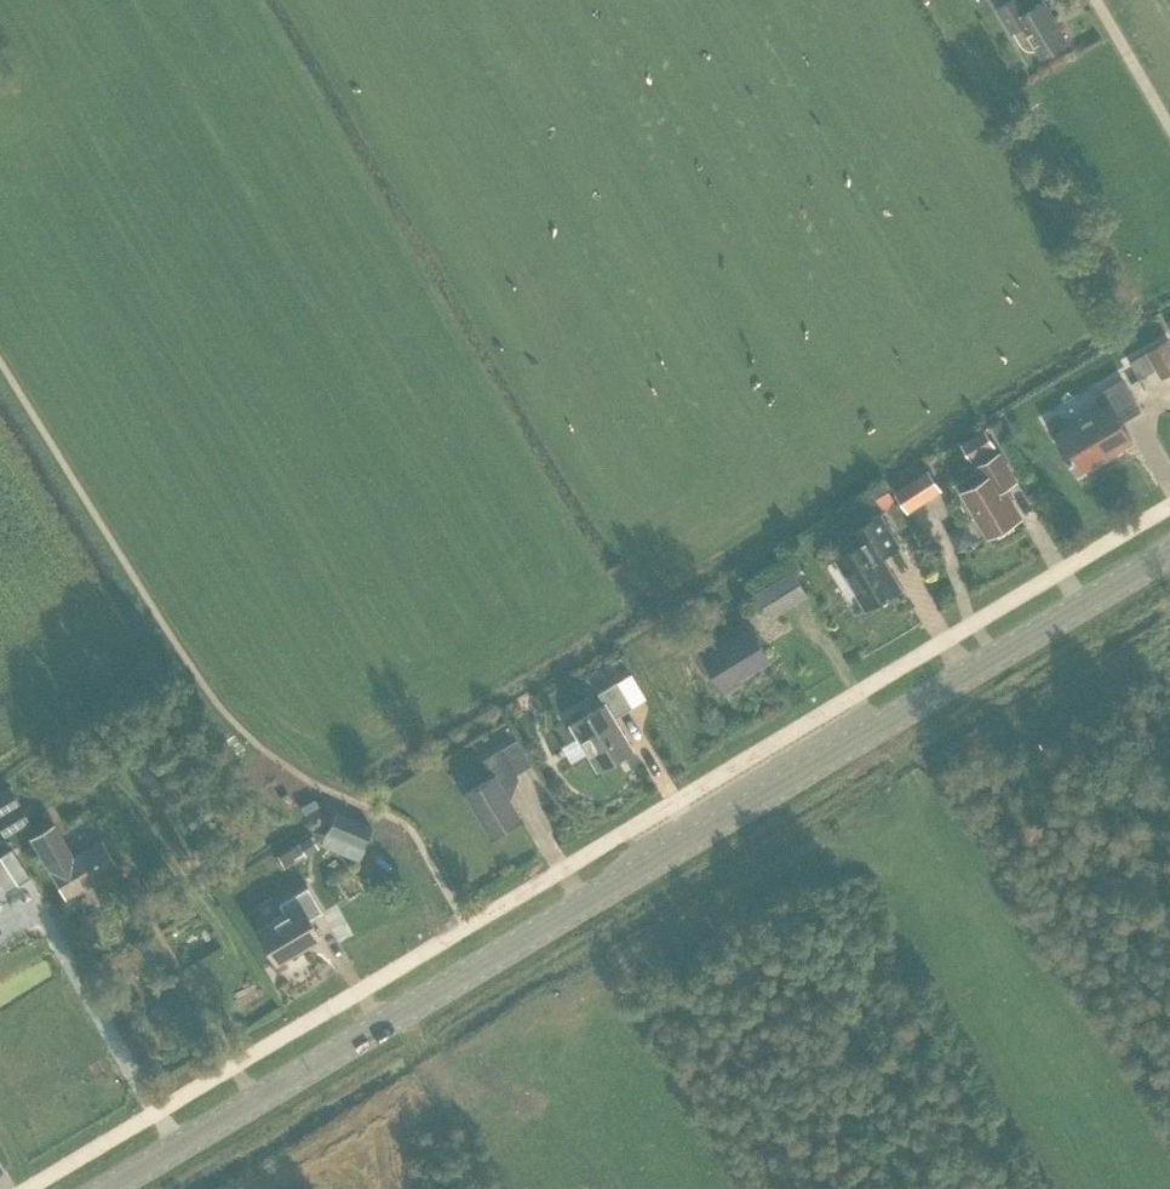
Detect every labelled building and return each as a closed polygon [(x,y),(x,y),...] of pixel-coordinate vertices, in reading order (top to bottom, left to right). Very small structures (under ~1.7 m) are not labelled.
[(1043,56),(1067,41),(1048,9),(1050,8),(1045,0),(1010,0),(998,7),(1012,31),(1024,24),(1043,56)] [(1168,338),(1148,351),(1130,361),(1140,377),(1157,367),(1162,377),(1169,372),(1169,342),(1168,338)] [(1057,433),(1078,471),(1133,440),(1121,420),(1141,409),(1123,378),(1095,394),(1102,407),(1057,433)] [(998,446),(986,426),(961,441),(973,461),(998,446)] [(965,491),(990,533),(1020,516),(1003,487),(1015,479),(1000,453),(980,465),(988,477),(965,491)] [(943,491),(929,469),(893,492),(907,514),(943,491)] [(884,509),(895,502),(884,483),(872,489),(884,509)] [(867,606),(900,586),(881,555),(899,544),(881,514),(853,531),(861,545),(838,558),(867,606)] [(807,595),(792,570),(755,591),(770,617),(807,595)] [(692,651),(705,673),(713,668),(726,690),(743,680),(741,676),(770,658),(752,627),(718,648),(713,639),(692,651)] [(597,768),(631,748),(612,718),(631,706),(616,680),(597,692),(603,703),(569,723),(597,768)] [(464,792),(489,833),(518,815),(501,787),(518,776),(500,747),(482,758),(493,775),(464,792)] [(9,786),(0,791),(0,829),(4,835),(29,820),(9,786)] [(293,799),(287,791),(279,796),(285,804),(293,799)] [(335,810),(320,843),(359,860),(373,826),(335,810)] [(66,896),(116,865),(101,840),(72,857),(53,824),(31,837),(66,896)] [(0,859),(0,886),(5,894),(29,879),(11,851),(0,859)] [(308,917),(321,910),(307,887),(279,903),(285,913),(256,930),(275,962),(319,936),(308,917)]
